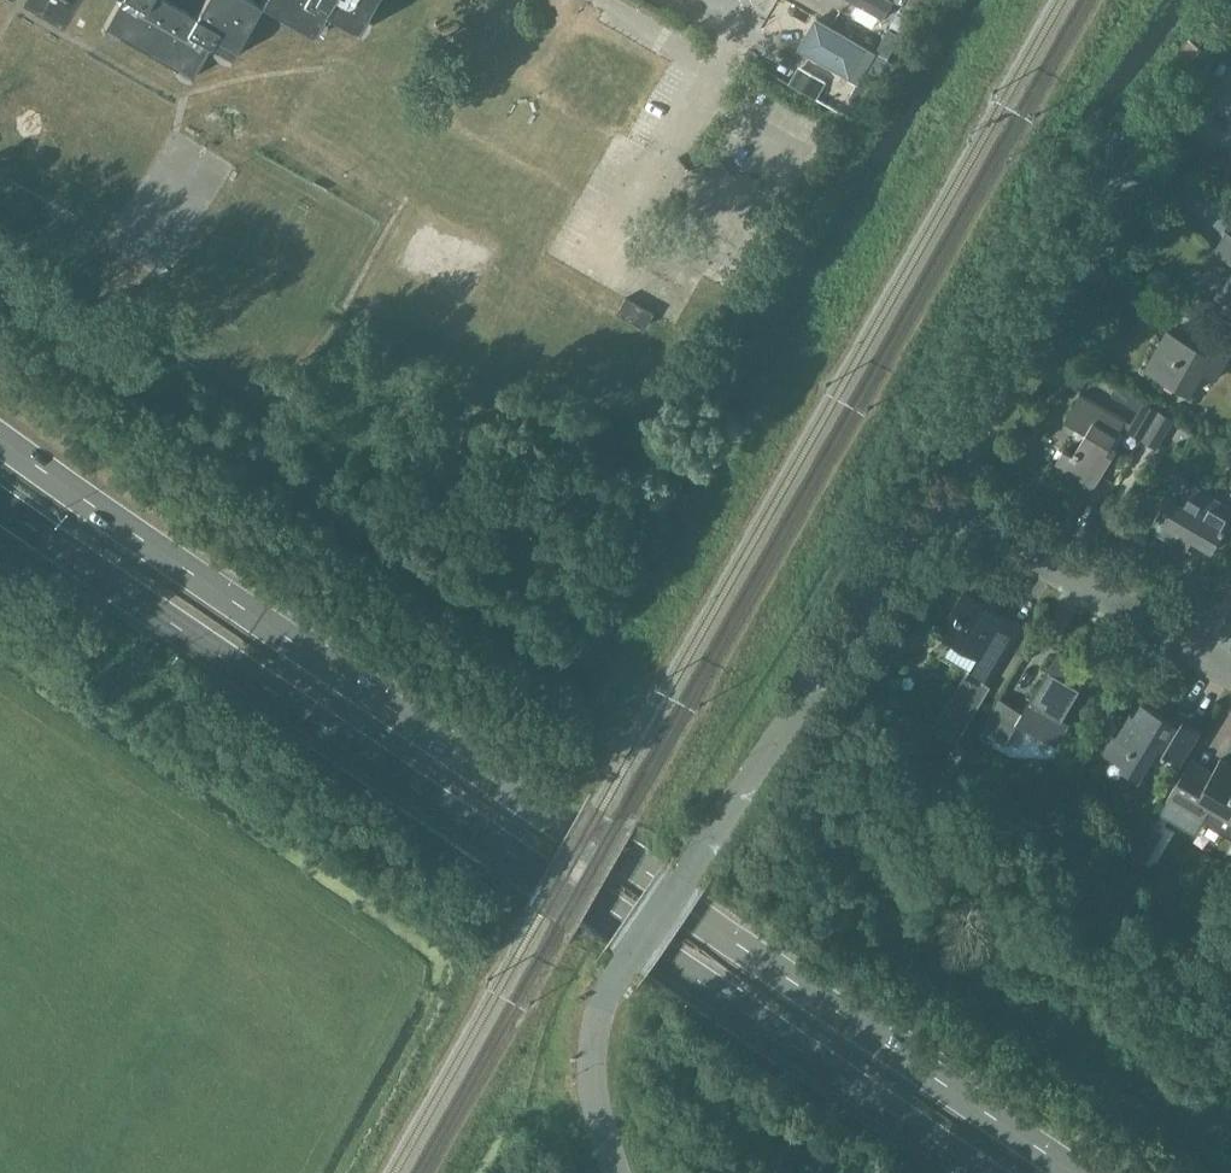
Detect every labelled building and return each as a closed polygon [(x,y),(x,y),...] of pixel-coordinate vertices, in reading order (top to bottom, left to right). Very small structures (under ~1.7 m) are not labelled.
[(104,27),(192,77),(209,45),(231,58),(260,5),(251,0),(205,0),(195,17),(166,0),(119,0),(104,27)] [(260,5),(313,35),(325,13),(356,31),(374,0),(263,0),(260,5)] [(1163,74),(1189,95),(1216,60),(1190,39),(1163,74)] [(826,82),(807,71),(802,68),(792,85),(816,98),(826,82)] [(1228,233),(1216,253),(1230,263),(1230,235),(1228,233)] [(626,298),(618,313),(646,329),(655,314),(626,298)] [(1217,382),(1230,358),(1230,344),(1207,331),(1197,348),(1169,333),(1147,373),(1190,397),(1203,374),(1217,382)] [(1071,455),(1063,450),(1054,466),(1094,490),(1118,450),(1112,447),(1127,422),(1080,393),(1063,420),(1089,436),(1083,445),(1078,443),(1071,455)] [(1173,554),(1209,494),(1195,486),(1184,505),(1169,495),(1143,538),(1146,540),(1146,538),(1173,554)] [(1173,554),(1184,561),(1183,562),(1186,563),(1193,551),(1191,550),(1196,542),(1213,552),(1230,522),(1230,507),(1209,494),(1173,554)] [(1022,627),(1009,620),(966,594),(941,635),(978,658),(967,677),(986,688),(1007,653),(1022,627)] [(1019,723),(1057,746),(1070,724),(1061,719),(1092,666),(1061,647),(1022,712),(999,699),(981,730),(1006,745),(1019,723)] [(1122,765),(1120,768),(1141,780),(1159,750),(1164,754),(1163,756),(1166,758),(1167,755),(1181,764),(1201,730),(1183,720),(1175,733),(1168,728),(1172,721),(1142,703),(1121,738),(1113,734),(1101,752),(1122,765)] [(1167,800),(1168,801),(1170,799),(1203,818),(1201,820),(1203,821),(1204,819),(1230,834),(1230,768),(1221,762),(1223,760),(1221,759),(1209,780),(1188,768),(1198,751),(1197,750),(1167,800)]
